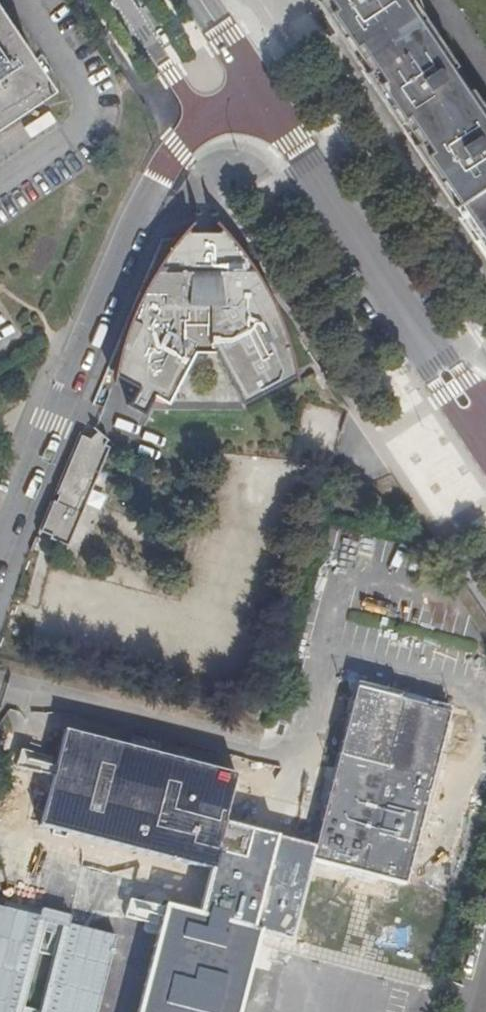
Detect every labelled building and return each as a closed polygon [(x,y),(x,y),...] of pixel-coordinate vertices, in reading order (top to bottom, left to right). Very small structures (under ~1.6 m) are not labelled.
[(427,168),(451,207),(452,206),(485,183),(485,125),(479,115),(485,111),(485,110),(478,98),(472,101),(450,66),(454,63),(438,38),(431,42),(425,31),(416,19),(414,11),(412,5),(410,0),(315,0),(427,168)] [(425,31),(425,26),(424,19),(419,3),(417,0),(410,0),(412,5),(414,11),(416,19),(425,31)] [(39,86),(0,26),(0,111),(39,86)] [(472,101),(478,98),(454,63),(450,66),(472,101)] [(485,257),(485,183),(452,206),(480,248),(485,257)] [(239,403),(294,373),(285,337),(271,302),(258,276),(229,238),(175,236),(160,256),(139,288),(122,334),(111,375),(137,388),(127,407),(143,415),(152,397),(166,404),(197,343),(196,335),(206,333),(206,343),(239,403)] [(67,545),(107,448),(78,436),(39,531),(67,545)] [(66,733),(46,810),(217,853),(206,901),(173,893),(142,1011),(239,1011),(264,914),(296,922),(317,841),(410,864),(452,690),(361,668),(320,827),(230,804),(235,785),(242,759),(71,717),(66,733)] [(119,917),(151,924),(154,907),(123,899),(119,917)] [(111,930),(0,907),(0,1011),(94,1011),(111,930)] [(379,1003),(379,1011),(403,1011),(404,993),(399,993),(399,1004),(379,1003)]
